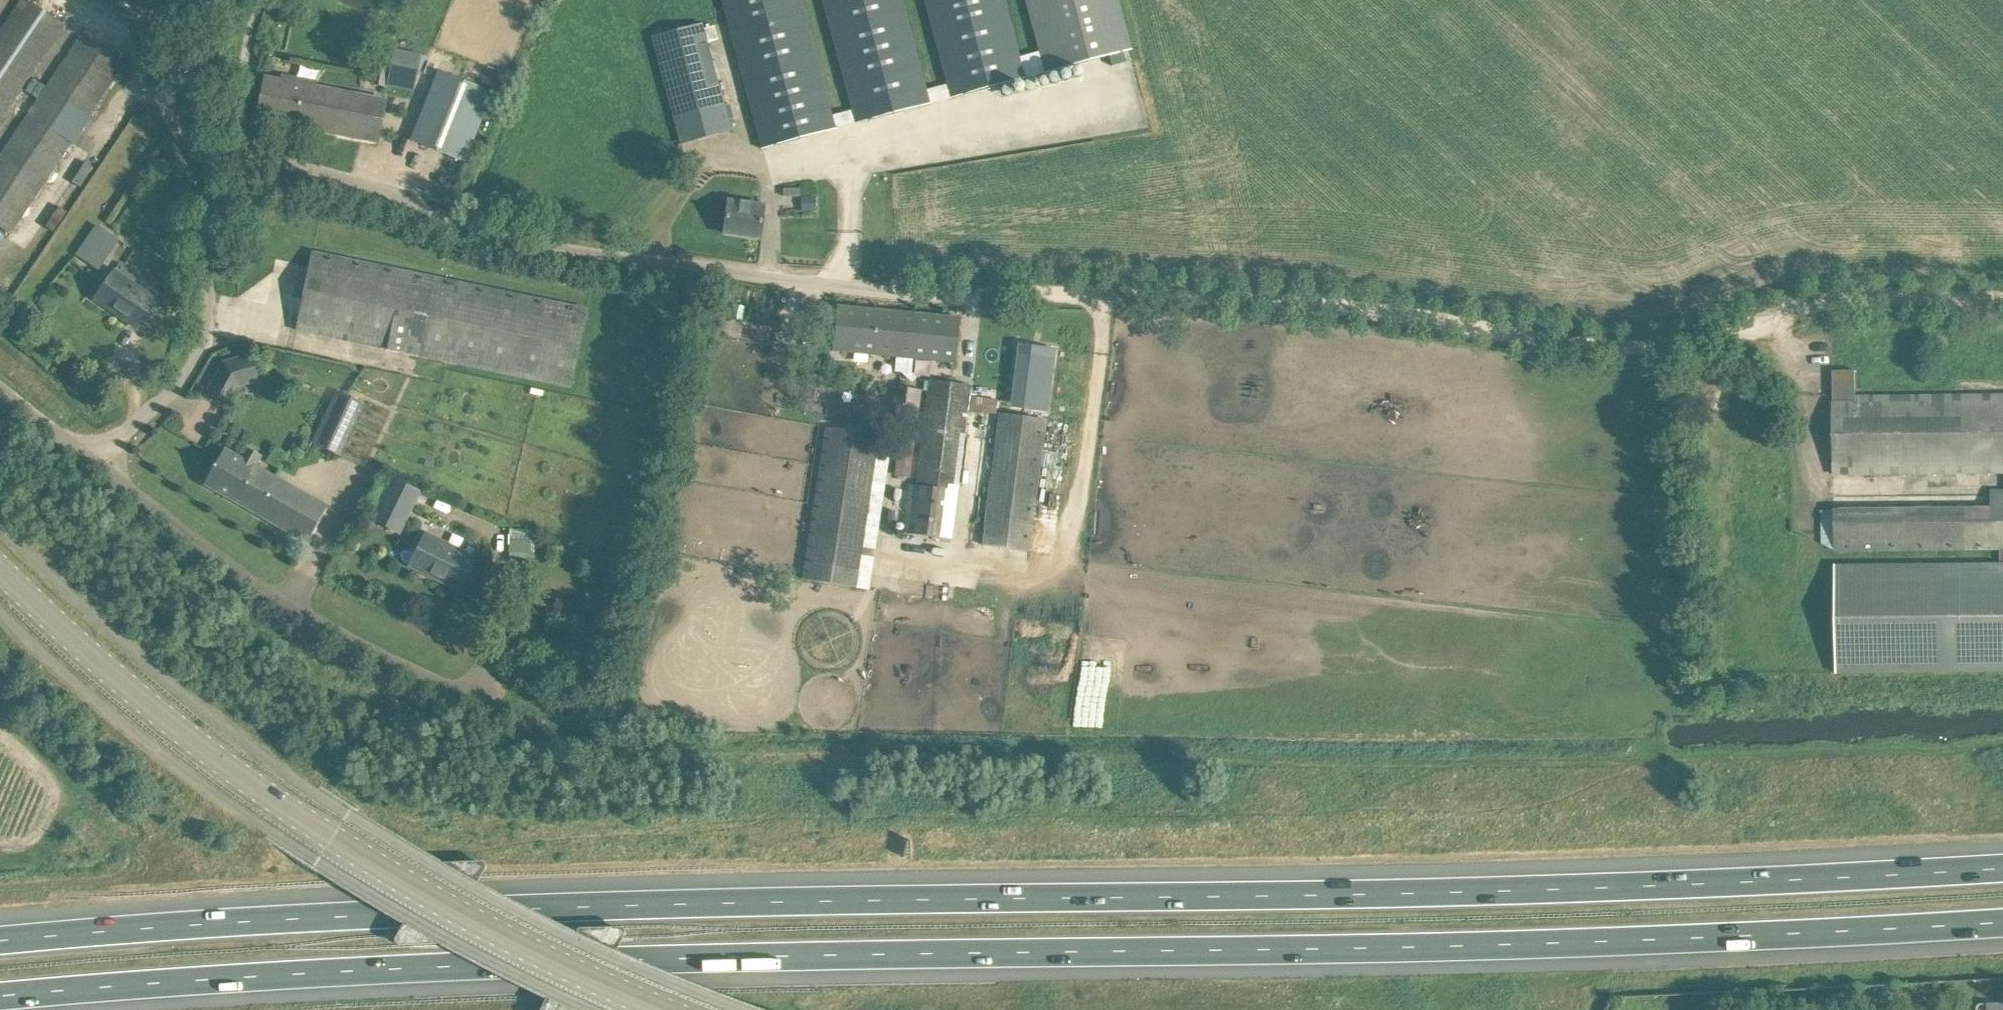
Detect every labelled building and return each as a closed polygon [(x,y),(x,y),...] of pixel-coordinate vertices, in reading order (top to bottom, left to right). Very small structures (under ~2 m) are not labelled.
[(67,25),(30,0),(22,0),(0,33),(0,124),(67,25)] [(726,14),(762,149),(836,129),(832,115),(801,0),(722,0),(726,14)] [(853,109),(856,124),(930,104),(926,90),(902,0),(823,0),(853,109)] [(948,84),(951,98),(1025,78),(1019,58),(1004,0),(925,0),(948,84)] [(1040,52),(1019,58),(1025,78),(1131,50),(1118,0),(1026,0),(1040,52)] [(10,232),(123,64),(81,35),(0,155),(0,226),(10,232)] [(439,71),(412,139),(465,161),(491,93),(439,71)] [(258,119),(378,142),(386,99),(266,77),(258,119)] [(718,83),(667,96),(679,139),(680,144),(731,131),(718,83)] [(948,84),(926,90),(930,104),(951,98),(948,84)] [(853,109),(832,115),(836,129),(856,124),(853,109)] [(798,188),(782,187),(782,201),(798,201),(798,188)] [(728,202),(727,213),(724,233),(760,238),(764,207),(728,202)] [(170,203),(166,213),(169,220),(179,221),(185,214),(180,205),(170,203)] [(85,242),(107,258),(120,240),(97,224),(85,242)] [(313,250),(297,330),(374,346),(422,356),(510,374),(570,387),(570,386),(579,346),(586,307),(313,250)] [(95,299),(96,299),(98,296),(121,311),(118,315),(138,328),(157,300),(114,271),(95,299)] [(833,350),(903,357),(902,367),(912,367),(912,358),(955,362),(959,318),(838,306),(833,350)] [(1050,385),(1055,348),(1018,344),(1014,380),(1050,385)] [(222,359),(206,389),(232,403),(243,384),(239,370),(255,366),(252,351),(222,359)] [(1856,396),(1856,370),(1833,370),(1833,394),(1834,474),(2002,472),(2002,394),(1856,396)] [(909,484),(902,532),(939,537),(945,490),(956,492),(967,411),(995,415),(996,399),(969,395),(970,386),(930,381),(927,400),(916,485),(909,484)] [(895,386),(892,406),(891,418),(896,419),(895,427),(914,430),(915,423),(916,423),(921,390),(895,386)] [(313,446),(344,460),(367,408),(336,394),(313,446)] [(999,414),(982,545),(1029,551),(1046,420),(999,414)] [(824,447),(803,579),(858,587),(864,548),(864,543),(874,476),(878,448),(881,428),(867,426),(866,433),(827,427),(824,447)] [(894,476),(910,478),(915,434),(900,432),(894,476)] [(205,484),(308,542),(328,506),(225,448),(205,484)] [(419,491),(394,479),(373,520),(399,532),(419,491)] [(1991,491),(1991,508),(1834,510),(1835,550),(2000,548),(2001,559),(1836,563),(1838,671),(1838,672),(2002,670),(2002,490),(1991,491)] [(426,534),(419,547),(410,565),(437,578),(438,575),(460,586),(475,558),(426,534)] [(65,854),(90,850),(88,842),(64,845),(65,854)]
